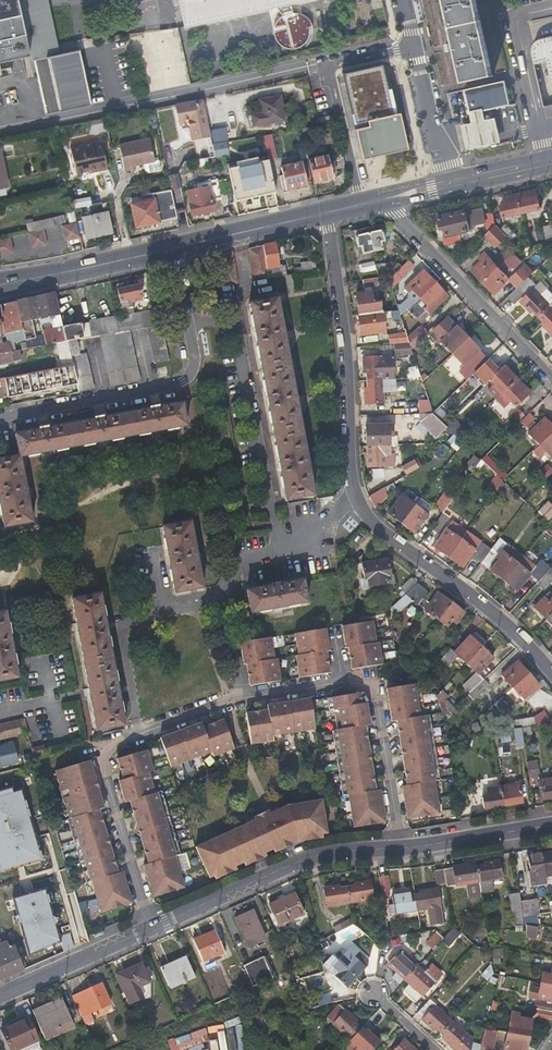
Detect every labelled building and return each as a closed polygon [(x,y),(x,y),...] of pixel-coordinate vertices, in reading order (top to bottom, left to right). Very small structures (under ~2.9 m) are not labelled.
[(27,59),(13,0),(0,0),(0,79),(13,77),(10,62),(27,59)] [(25,15),(45,11),(42,0),(22,0),(25,15)] [(184,26),(277,7),(284,16),(281,17),(279,19),(277,21),(275,26),(275,27),(275,33),(275,36),(276,39),(279,42),(280,43),(281,45),(285,47),(286,47),(292,48),(293,48),(296,48),(300,47),(301,46),(304,44),(306,41),(307,38),(308,36),(309,30),(308,27),(307,23),(306,22),(304,19),(300,17),(299,16),(295,14),(293,14),(291,4),(312,0),(178,0),(184,26)] [(463,82),(492,75),(479,17),(475,0),(445,0),(450,24),(454,44),(446,46),(447,48),(449,57),(455,56),(454,52),(456,51),(463,82)] [(49,10),(45,11),(55,55),(60,54),(49,10)] [(92,104),(80,50),(60,54),(55,55),(45,11),(25,15),(48,114),(92,104)] [(140,92),(184,86),(177,28),(132,33),(140,92)] [(542,39),(538,40),(536,41),(534,43),(533,46),(532,50),(532,53),(544,107),(551,106),(551,105),(551,37),(542,39)] [(348,76),(367,154),(406,145),(387,67),(348,76)] [(510,105),(508,93),(505,81),(464,90),(470,114),(510,105)] [(253,114),(254,120),(255,125),(286,120),(286,118),(284,107),(282,95),(260,99),(263,112),(253,114)] [(211,135),(203,99),(178,104),(181,120),(192,118),(196,138),(211,135)] [(86,121),(87,133),(100,132),(98,120),(86,121)] [(302,129),(302,132),(303,135),(315,132),(313,127),(302,129)] [(263,135),(266,148),(268,160),(277,158),(271,134),(263,135)] [(133,165),(144,163),(155,161),(151,138),(120,144),(124,170),(133,168),(133,165)] [(77,173),(87,171),(91,170),(98,169),(99,171),(108,169),(102,141),(71,148),(77,173)] [(212,144),(213,148),(214,151),(227,149),(225,142),(212,144)] [(0,149),(0,187),(8,186),(0,149)] [(309,162),(314,182),(314,184),(334,180),(329,158),(309,161),(309,162)] [(268,160),(228,170),(235,202),(251,198),(259,197),(275,193),(268,160)] [(281,181),(282,180),(284,180),(286,189),(310,185),(309,183),(314,182),(309,162),(305,163),(304,162),(281,167),(283,174),(280,176),(281,181)] [(187,192),(192,216),(215,211),(211,194),(220,192),(218,185),(187,192)] [(138,217),(140,227),(177,219),(171,190),(152,194),(153,201),(131,206),(134,218),(138,217)] [(536,190),(518,194),(522,213),(540,209),(536,190)] [(522,213),(518,194),(505,197),(507,204),(501,206),(504,217),(522,213)] [(72,207),(89,205),(88,197),(71,199),(72,207)] [(451,209),(457,233),(465,231),(464,224),(467,223),(463,206),(451,209)] [(459,240),(457,233),(451,209),(440,211),(441,216),(438,217),(440,223),(441,228),(444,228),(445,234),(442,235),(444,243),(459,240)] [(496,224),(495,218),(493,212),(483,215),(487,232),(496,224)] [(111,233),(108,223),(106,213),(82,218),(87,238),(111,233)] [(58,222),(58,220),(57,218),(53,219),(53,216),(26,222),(29,232),(44,229),(55,226),(54,223),(58,222)] [(76,222),(63,224),(66,240),(80,237),(76,222)] [(502,230),(496,224),(487,232),(486,233),(498,246),(508,237),(502,230)] [(367,228),(372,252),(382,250),(380,242),(384,241),(381,225),(367,228)] [(508,237),(514,243),(516,242),(513,239),(517,235),(507,225),(502,230),(508,237)] [(363,254),(372,252),(367,228),(354,230),(357,247),(362,246),(363,254)] [(44,229),(29,232),(33,247),(48,244),(44,229)] [(0,238),(0,255),(15,251),(11,236),(0,238)] [(284,276),(288,275),(286,263),(279,265),(274,242),(262,245),(268,276),(268,279),(284,276)] [(519,248),(514,243),(495,261),(486,252),(479,259),(481,261),(472,269),(483,281),(499,266),(505,260),(519,248)] [(268,276),(262,245),(246,249),(253,279),(268,276)] [(230,252),(215,255),(217,264),(223,289),(238,286),(230,252)] [(499,266),(483,281),(495,293),(510,279),(510,278),(507,274),(509,272),(504,267),(508,264),(505,260),(499,266)] [(304,262),(304,267),(305,272),(314,271),(312,261),(304,262)] [(358,264),(359,268),(360,272),(374,269),(372,261),(358,264)] [(389,278),(391,282),(392,286),(413,267),(407,261),(389,278)] [(525,263),(512,276),(514,278),(512,280),(518,287),(518,286),(534,272),(525,263)] [(381,264),(379,265),(376,265),(379,277),(387,277),(387,265),(381,264)] [(412,291),(420,298),(435,283),(423,271),(404,289),(409,294),(412,291)] [(291,275),(288,275),(284,276),(286,289),(294,288),(291,275)] [(362,280),(363,284),(363,288),(377,287),(376,279),(362,280)] [(448,296),(435,283),(420,298),(416,302),(424,310),(433,302),(437,307),(448,296)] [(125,299),(126,301),(126,303),(134,302),(134,300),(140,299),(137,285),(131,286),(127,287),(116,290),(118,300),(125,299)] [(508,296),(511,299),(514,302),(524,292),(518,286),(518,287),(508,296)] [(550,304),(551,302),(551,293),(547,287),(540,294),(550,304)] [(538,315),(550,304),(540,294),(534,288),(520,301),(530,313),(532,310),(538,315)] [(55,292),(33,297),(38,317),(39,319),(56,315),(56,319),(61,318),(55,292)] [(358,315),(381,312),(382,312),(381,301),(371,302),(370,292),(355,294),(358,315)] [(33,297),(15,301),(22,329),(24,339),(25,340),(32,338),(28,319),(38,317),(33,297)] [(276,298),(263,301),(250,303),(270,414),(286,500),(312,495),(293,391),(276,298)] [(405,304),(407,307),(409,309),(414,303),(411,299),(405,304)] [(0,305),(0,316),(1,315),(5,332),(22,329),(15,301),(0,305)] [(541,322),(540,323),(550,333),(551,331),(551,307),(550,304),(538,315),(543,321),(541,322)] [(397,311),(382,311),(382,320),(397,320),(397,311)] [(360,334),(372,333),(385,331),(383,320),(381,320),(381,312),(358,315),(360,334)] [(147,328),(150,327),(147,314),(129,317),(130,323),(132,331),(147,328)] [(118,326),(116,318),(98,321),(81,324),(84,339),(100,336),(119,333),(118,326)] [(452,355),(468,340),(446,318),(429,334),(439,345),(441,343),(452,355)] [(119,333),(129,331),(132,331),(130,323),(118,326),(119,333)] [(66,342),(69,342),(77,340),(84,339),(81,324),(63,328),(66,342)] [(168,361),(165,343),(161,326),(153,327),(150,327),(147,328),(155,364),(168,361)] [(46,346),(66,342),(63,328),(42,331),(46,346)] [(410,343),(412,350),(427,336),(419,328),(409,338),(410,343)] [(393,344),(397,344),(410,343),(409,338),(406,330),(395,331),(395,337),(393,337),(393,344)] [(137,367),(129,331),(119,333),(100,336),(108,373),(137,367)] [(71,350),(72,355),(80,354),(77,340),(69,342),(71,350)] [(488,361),(468,340),(452,355),(473,376),(475,374),(488,361)] [(9,354),(7,343),(0,344),(0,355),(9,354)] [(410,343),(397,344),(397,354),(413,353),(412,350),(410,343)] [(0,355),(0,365),(22,361),(20,351),(9,354),(0,355)] [(72,355),(75,365),(77,377),(92,373),(87,353),(80,354),(72,355)] [(367,380),(392,379),(394,379),(393,356),(363,359),(363,373),(367,373),(367,380)] [(497,369),(488,361),(475,374),(485,384),(488,381),(498,371),(497,369)] [(497,369),(498,371),(488,381),(500,394),(501,394),(516,380),(507,370),(502,364),(497,369)] [(64,367),(5,378),(7,391),(78,378),(77,377),(75,365),(64,367)] [(418,368),(414,369),(411,370),(413,379),(421,377),(418,368)] [(9,396),(7,391),(5,378),(0,379),(0,398),(9,396)] [(365,388),(365,395),(365,403),(382,402),(382,391),(393,391),(392,379),(367,380),(367,387),(365,388)] [(525,388),(516,380),(501,394),(513,406),(524,396),(521,392),(525,388)] [(419,410),(431,409),(428,399),(417,403),(419,410)] [(16,435),(20,456),(185,425),(181,403),(159,407),(158,406),(149,407),(150,409),(103,418),(103,417),(95,418),(95,419),(48,428),(48,427),(39,429),(39,430),(16,435)] [(422,434),(422,438),(422,443),(431,442),(446,427),(433,414),(431,409),(419,410),(420,417),(430,426),(422,434)] [(510,419),(512,422),(515,425),(524,416),(519,411),(510,419)] [(551,432),(551,429),(543,419),(537,424),(528,415),(521,422),(530,431),(528,434),(539,445),(551,432)] [(391,424),(385,424),(379,425),(365,425),(365,446),(389,444),(388,435),(391,435),(391,424)] [(456,437),(458,439),(461,441),(469,432),(466,428),(456,437)] [(539,445),(550,456),(551,454),(551,432),(539,445)] [(473,464),(477,459),(459,443),(451,453),(469,470),(473,464)] [(389,444),(365,446),(365,467),(392,466),(392,453),(389,453),(389,444)] [(439,459),(448,454),(443,444),(434,449),(439,459)] [(17,524),(31,522),(20,456),(0,459),(0,506),(4,527),(17,524)] [(478,457),(477,458),(477,459),(473,464),(477,467),(481,460),(478,457)] [(412,459),(399,466),(404,474),(416,467),(412,459)] [(548,476),(551,472),(551,470),(547,465),(538,474),(543,480),(548,476)] [(382,468),(369,469),(369,478),(382,477),(382,468)] [(493,492),(498,486),(502,480),(496,475),(486,488),(493,492)] [(382,487),(367,496),(375,507),(389,496),(382,487)] [(433,505),(437,508),(441,511),(452,496),(443,489),(433,505)] [(392,515),(400,521),(413,503),(401,494),(389,509),(394,513),(392,515)] [(414,532),(427,514),(413,503),(400,521),(414,532)] [(546,520),(549,517),(551,515),(543,506),(538,511),(546,520)] [(444,521),(438,517),(428,531),(434,535),(444,521)] [(438,549),(447,556),(460,538),(465,530),(452,521),(435,543),(440,547),(438,549)] [(174,593),(189,590),(203,587),(191,522),(162,527),(174,593)] [(543,530),(550,535),(551,532),(547,526),(546,527),(543,530)] [(521,554),(499,537),(490,548),(480,562),(487,567),(496,556),(499,559),(490,570),(502,580),(517,562),(516,561),(521,554)] [(462,567),(475,549),(460,538),(447,556),(462,567)] [(474,557),(480,562),(490,548),(479,539),(475,544),(480,548),(474,557)] [(312,571),(310,552),(281,555),(283,574),(312,571)] [(538,580),(549,568),(551,567),(541,559),(535,565),(523,555),(517,562),(502,580),(515,590),(529,572),(538,580)] [(373,562),(377,585),(393,582),(392,575),(389,575),(385,559),(373,562)] [(373,562),(372,562),(358,564),(362,588),(377,585),(373,562)] [(550,580),(551,578),(551,571),(549,568),(538,580),(537,581),(544,587),(550,580)] [(405,593),(417,583),(411,577),(400,587),(405,593)] [(269,583),(269,585),(269,586),(247,591),(250,612),(306,602),(302,580),(278,585),(277,582),(269,583)] [(417,583),(405,593),(393,604),(399,610),(410,600),(419,608),(424,604),(419,598),(425,592),(417,583)] [(425,609),(438,620),(451,604),(437,593),(425,609)] [(551,612),(551,596),(549,593),(533,609),(544,620),(551,612)] [(97,730),(110,727),(124,725),(99,594),(72,599),(97,730)] [(451,604),(438,620),(445,626),(449,621),(455,626),(464,614),(451,604)] [(0,612),(0,681),(18,678),(5,611),(0,612)] [(544,620),(551,628),(551,612),(544,620)] [(346,647),(347,650),(347,654),(351,654),(352,660),(348,660),(350,668),(380,663),(377,641),(375,641),(371,620),(349,623),(350,632),(351,640),(343,642),(343,644),(346,644),(346,647)] [(350,632),(349,623),(343,625),(343,628),(341,628),(343,642),(351,640),(350,632)] [(294,633),(296,651),(327,645),(324,631),(322,632),(321,629),(294,633)] [(475,632),(471,637),(481,647),(486,642),(475,632)] [(465,664),(481,647),(471,637),(470,636),(455,651),(449,647),(434,665),(439,670),(455,654),(465,664)] [(268,656),(273,655),(270,637),(241,641),(242,645),(239,645),(242,659),(257,656),(260,670),(269,668),(268,656)] [(327,645),(296,651),(297,654),(295,655),(298,677),(329,672),(328,664),(325,665),(324,659),(327,658),(325,650),(325,647),(327,646),(327,645)] [(395,651),(400,656),(405,660),(410,654),(400,645),(395,651)] [(467,692),(481,680),(477,675),(492,658),(481,647),(465,664),(475,673),(461,686),(467,692)] [(242,659),(242,660),(244,660),(245,664),(246,671),(249,671),(250,677),(247,677),(249,686),(280,680),(276,658),(273,658),(273,655),(268,656),(269,668),(260,670),(257,656),(242,659)] [(501,675),(512,688),(528,674),(516,661),(501,675)] [(528,674),(512,688),(522,700),(538,686),(528,674)] [(486,686),(481,680),(467,692),(465,694),(470,700),(486,686)] [(388,696),(388,698),(419,693),(417,682),(384,687),(385,696),(388,696)] [(434,695),(436,700),(438,704),(441,715),(452,706),(441,688),(434,695)] [(330,708),(360,703),(358,696),(356,696),(355,693),(325,698),(327,709),(330,708)] [(386,702),(387,709),(421,704),(419,693),(388,698),(389,701),(386,702)] [(266,708),(267,709),(267,710),(259,711),(259,714),(254,715),(253,712),(245,713),(250,744),(272,740),(272,736),(314,729),(309,701),(306,701),(306,698),(290,700),(291,703),(285,704),(285,701),(269,704),(270,707),(266,708)] [(332,718),(366,713),(365,705),(362,706),(362,703),(360,703),(330,708),(332,718)] [(392,720),(394,720),(423,715),(421,704),(387,709),(389,717),(391,716),(392,720)] [(367,720),(366,713),(332,718),(334,729),(363,724),(365,724),(364,720),(367,720)] [(398,727),(398,729),(429,724),(428,714),(423,715),(394,720),(395,727),(398,727)] [(516,719),(517,722),(517,726),(539,723),(538,716),(516,719)] [(26,734),(22,719),(0,724),(0,740),(26,734)] [(198,723),(190,726),(183,729),(184,731),(178,733),(177,731),(163,736),(164,739),(161,740),(171,766),(212,751),(213,756),(234,748),(223,719),(215,722),(217,724),(211,727),(209,724),(203,726),(202,724),(199,725),(198,723)] [(364,732),(363,724),(334,729),(330,730),(332,741),(361,736),(361,733),(364,732)] [(396,734),(398,741),(431,735),(429,724),(398,729),(399,733),(396,734)] [(520,727),(521,735),(529,733),(528,726),(520,727)] [(520,727),(517,728),(513,728),(516,746),(523,745),(521,735),(520,727)] [(401,749),(402,751),(433,746),(431,735),(398,741),(399,749),(401,749)] [(362,739),(361,736),(332,741),(334,752),(366,746),(365,739),(362,739)] [(33,756),(39,754),(44,752),(42,746),(31,749),(33,756)] [(368,753),(366,746),(334,752),(335,762),(365,757),(364,754),(368,753)] [(400,755),(401,762),(435,757),(433,746),(402,751),(403,755),(400,755)] [(128,801),(130,800),(162,791),(162,789),(155,791),(149,772),(154,770),(147,749),(117,757),(119,765),(122,764),(124,771),(121,771),(123,779),(121,779),(122,782),(119,783),(124,798),(127,797),(128,801)] [(365,760),(365,757),(335,762),(337,774),(370,768),(370,767),(369,760),(365,760)] [(405,770),(405,773),(437,767),(435,757),(401,762),(402,770),(405,770)] [(104,807),(99,791),(95,793),(93,785),(97,784),(90,761),(66,767),(55,771),(56,774),(65,773),(67,782),(68,805),(65,806),(69,817),(99,808),(104,807)] [(528,779),(533,779),(538,778),(536,763),(526,765),(528,779)] [(405,784),(409,784),(433,780),(439,779),(437,767),(405,773),(406,776),(404,777),(405,784)] [(371,775),(370,768),(337,774),(339,784),(368,779),(368,775),(371,775)] [(64,802),(65,806),(68,805),(67,782),(65,773),(56,774),(60,785),(58,786),(63,802),(64,802)] [(539,781),(542,798),(551,796),(551,778),(539,781)] [(369,782),(368,779),(339,784),(341,796),(346,795),(369,790),(374,790),(372,781),(369,782)] [(433,780),(409,784),(410,791),(401,793),(402,801),(436,796),(433,780)] [(499,786),(502,805),(521,802),(518,783),(499,786)] [(400,785),(401,793),(410,791),(409,784),(405,784),(400,785)] [(487,795),(484,796),(482,796),(483,808),(502,805),(499,786),(486,788),(487,795)] [(370,798),(380,796),(378,789),(374,790),(369,790),(370,798)] [(0,796),(0,872),(40,861),(22,790),(0,796)] [(370,798),(369,790),(346,795),(349,811),(381,805),(380,796),(370,798)] [(134,806),(135,810),(165,801),(162,791),(130,800),(132,807),(134,806)] [(457,807),(461,806),(466,806),(463,792),(454,793),(457,807)] [(436,796),(402,801),(404,810),(414,809),(415,817),(434,814),(438,813),(436,796)] [(216,874),(223,870),(223,868),(225,867),(224,864),(227,863),(229,868),(254,857),(253,854),(255,853),(254,850),(256,849),(259,855),(273,848),(289,841),(295,838),(304,837),(303,831),(305,830),(306,834),(309,833),(309,836),(325,833),(320,799),(287,805),(278,808),(265,814),(264,812),(244,820),(246,823),(196,846),(197,849),(209,877),(216,874)] [(133,813),(136,821),(168,811),(165,801),(135,810),(136,813),(133,813)] [(382,814),(381,805),(349,811),(352,827),(374,823),(373,816),(382,814)] [(265,814),(278,808),(277,806),(264,812),(265,814)] [(99,808),(69,817),(67,818),(70,829),(100,820),(99,817),(101,816),(99,808)] [(405,818),(415,817),(414,809),(404,810),(405,818)] [(140,826),(142,830),(171,822),(168,811),(136,821),(138,827),(140,826)] [(384,822),(382,814),(373,816),(374,823),(384,822)] [(101,823),(100,820),(70,829),(73,838),(105,829),(103,822),(102,822),(101,823)] [(140,834),(142,842),(175,832),(171,822),(142,830),(142,833),(140,834)] [(108,837),(105,829),(73,838),(76,849),(106,840),(105,838),(108,837)] [(147,848),(148,851),(178,842),(175,832),(142,842),(144,849),(147,848)] [(107,844),(106,840),(76,849),(79,859),(112,850),(110,843),(107,844)] [(289,841),(273,848),(276,852),(291,845),(289,841)] [(148,863),(153,861),(175,855),(181,853),(178,842),(148,851),(149,854),(146,855),(148,863)] [(114,857),(112,850),(79,859),(83,870),(112,861),(112,858),(114,857)] [(543,877),(539,852),(524,855),(526,861),(524,861),(527,880),(543,877)] [(146,871),(148,880),(180,870),(175,855),(153,861),(155,869),(146,871)] [(474,864),(477,881),(499,878),(496,859),(482,861),(482,863),(474,864)] [(113,864),(112,861),(83,870),(86,880),(91,879),(114,872),(118,871),(116,864),(113,864)] [(153,861),(148,863),(144,864),(146,871),(155,869),(153,861)] [(442,867),(444,883),(445,887),(477,881),(474,864),(465,866),(465,863),(442,867)] [(444,883),(442,867),(431,869),(434,884),(444,883)] [(117,880),(126,877),(123,869),(118,871),(114,872),(117,880)] [(180,870),(148,880),(151,889),(160,886),(163,893),(185,886),(180,870)] [(117,880),(114,872),(91,879),(96,895),(128,885),(126,877),(117,880)] [(387,901),(386,897),(386,893),(389,892),(387,877),(377,879),(381,902),(387,901)] [(353,885),(347,886),(349,902),(370,899),(367,881),(353,883),(353,885)] [(131,894),(128,885),(96,895),(101,912),(124,905),(122,897),(131,894)] [(349,902),(347,886),(338,887),(338,885),(323,887),(326,905),(349,902)] [(160,886),(151,889),(153,896),(163,893),(160,886)] [(413,896),(416,913),(424,911),(427,928),(441,926),(435,890),(417,893),(417,895),(413,896)] [(44,891),(15,898),(30,954),(58,942),(44,891)] [(511,924),(516,923),(521,922),(520,917),(518,900),(517,892),(506,894),(511,924)] [(271,913),(270,913),(268,914),(271,919),(273,918),(276,924),(278,923),(282,921),(301,913),(293,893),(267,905),(271,913)] [(133,902),(131,894),(122,897),(124,905),(133,902)] [(390,897),(391,902),(392,907),(387,908),(388,917),(416,913),(413,896),(409,897),(408,895),(390,897)] [(518,900),(520,917),(536,913),(534,898),(518,900)] [(354,925),(357,925),(360,924),(359,917),(365,916),(364,907),(359,907),(360,911),(352,912),(354,925)] [(246,947),(254,943),(262,940),(249,909),(233,917),(246,947)] [(348,920),(343,922),(338,924),(336,919),(329,922),(334,933),(352,926),(348,920)] [(436,943),(439,946),(443,949),(453,937),(459,942),(464,936),(451,925),(436,943)] [(60,927),(62,934),(57,936),(61,951),(72,948),(67,926),(60,927)] [(527,926),(526,930),(526,933),(535,935),(536,927),(527,926)] [(192,941),(197,951),(201,961),(222,952),(213,931),(192,941)] [(331,946),(327,937),(316,941),(319,948),(331,946)] [(25,970),(16,944),(9,947),(7,940),(0,943),(0,979),(25,970)] [(360,963),(356,959),(352,956),(356,951),(350,946),(338,961),(355,976),(362,969),(358,965),(360,963)] [(404,980),(406,977),(416,966),(398,950),(386,964),(395,972),(404,980)] [(355,976),(338,961),(331,955),(319,958),(321,969),(327,967),(328,972),(346,987),(355,976)] [(161,966),(160,967),(159,967),(167,986),(181,980),(183,984),(186,983),(185,980),(193,977),(183,956),(182,956),(182,958),(161,968),(161,966)] [(150,975),(148,971),(146,967),(142,969),(139,962),(114,973),(127,1004),(142,997),(137,987),(148,982),(146,977),(150,975)] [(416,966),(406,977),(412,983),(410,985),(421,995),(433,981),(416,966)] [(251,986),(256,984),(261,981),(254,967),(244,971),(251,986)] [(539,981),(551,983),(551,968),(549,967),(548,973),(541,972),(539,981)] [(404,980),(395,972),(392,975),(401,983),(404,980)] [(539,981),(536,997),(551,1000),(551,983),(539,981)] [(79,1016),(93,1009),(108,1003),(99,983),(70,997),(79,1016)] [(67,1023),(68,1026),(69,1028),(71,1028),(58,998),(31,1011),(46,1044),(47,1043),(45,1040),(52,1037),(49,1031),(67,1023)] [(435,1027),(441,1032),(450,1021),(433,1006),(435,1004),(429,998),(416,1014),(433,1029),(435,1027)] [(487,1009),(490,1010),(492,1010),(493,1007),(497,1008),(498,1000),(490,999),(487,1009)] [(350,1040),(360,1029),(353,1023),(356,1020),(338,1004),(325,1018),(350,1040)] [(366,1022),(369,1025),(372,1028),(382,1017),(376,1011),(366,1022)] [(505,1031),(525,1035),(528,1019),(515,1016),(516,1012),(509,1011),(505,1031)] [(249,1019),(250,1024),(250,1029),(272,1025),(270,1015),(249,1019)] [(5,1041),(9,1049),(17,1049),(36,1041),(25,1017),(0,1028),(0,1030),(5,1041)] [(450,1021),(441,1032),(444,1036),(443,1038),(457,1049),(477,1049),(478,1045),(479,1043),(470,1041),(465,1036),(466,1035),(450,1021)] [(479,1043),(478,1045),(491,1047),(495,1029),(483,1026),(479,1043)] [(360,1029),(350,1040),(362,1049),(371,1049),(380,1041),(366,1028),(363,1032),(360,1029)] [(525,1035),(505,1031),(501,1049),(504,1049),(521,1049),(525,1035)] [(398,1046),(394,1049),(416,1049),(404,1039),(398,1046)]
